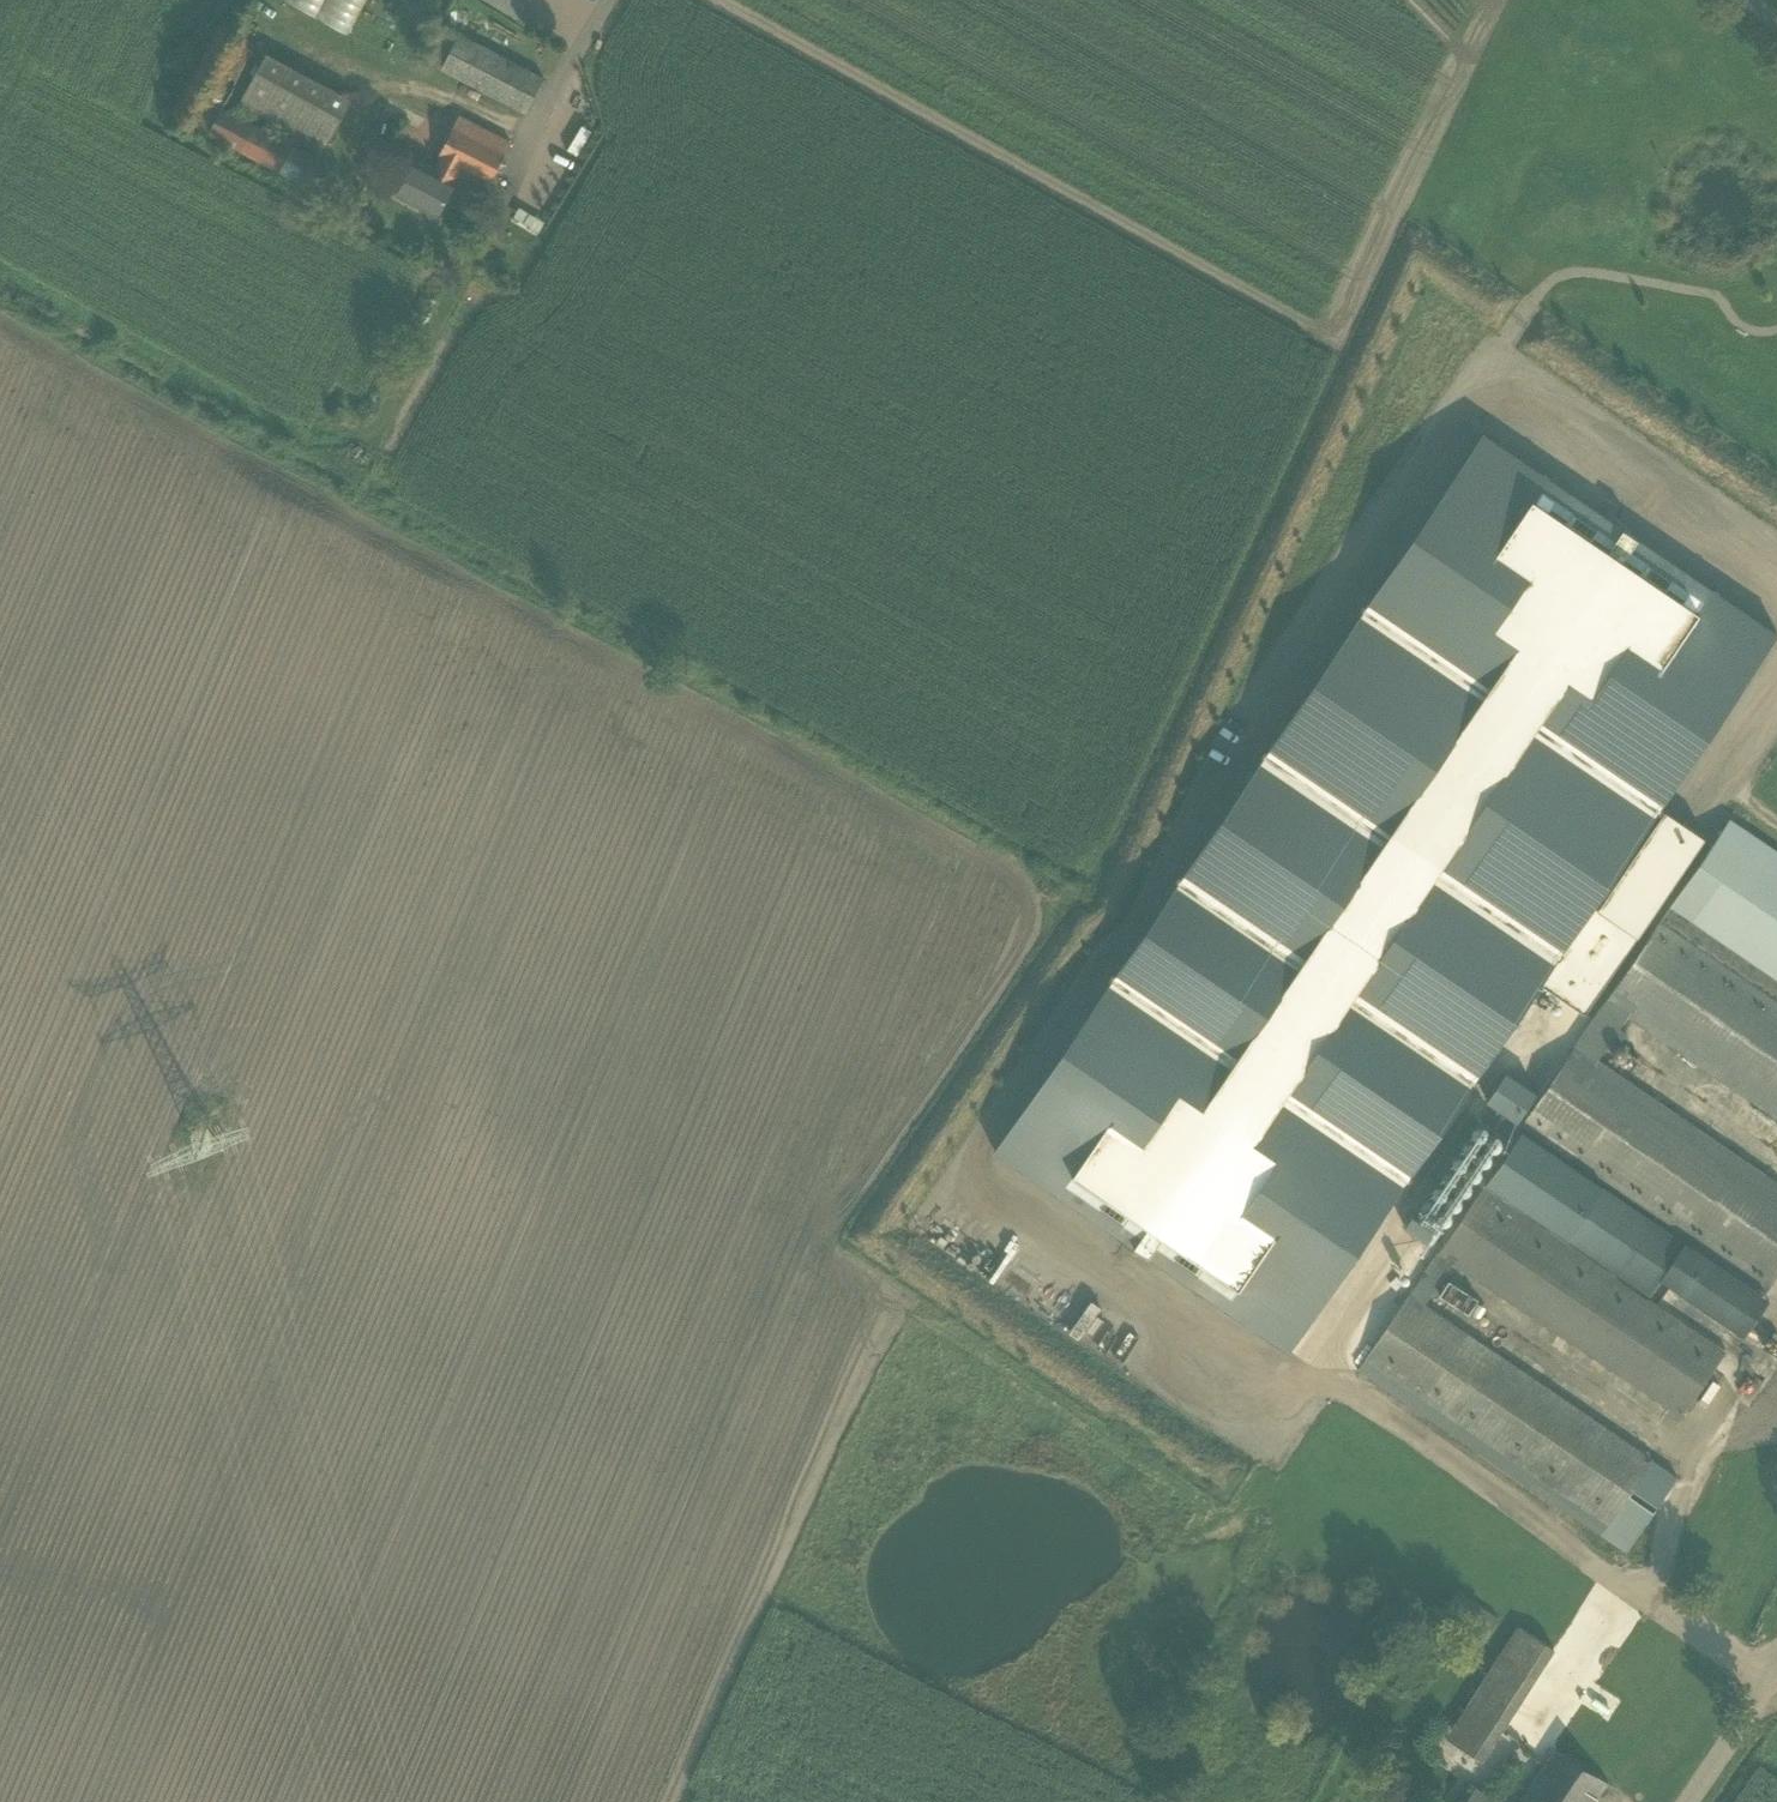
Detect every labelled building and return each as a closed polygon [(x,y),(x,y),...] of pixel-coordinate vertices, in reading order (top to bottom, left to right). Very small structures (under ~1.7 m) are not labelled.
[(347,30),(363,0),(353,0),(352,3),(346,0),(291,0),(290,0),(347,30)] [(517,13),(526,0),(495,0),(517,13)] [(442,68),(527,113),(545,79),(461,34),(442,68)] [(264,54),(242,104),(333,142),(354,91),(264,54)] [(322,160),(225,108),(210,135),(306,187),(322,160)] [(462,166),(492,181),(511,143),(459,116),(439,155),(442,156),(434,171),(415,161),(397,196),(438,217),(456,182),(455,182),(462,166)] [(1585,1014),(1705,838),(1664,809),(1598,907),(1593,904),(1776,636),(1776,633),(1485,435),(998,1152),(1289,1351),(1540,984),(1585,1014)] [(1729,821),(1672,911),(1776,978),(1776,851),(1729,821)] [(1776,1227),(1776,1173),(1596,1064),(1588,1077),(1567,1064),(1550,1091),(1776,1227)] [(1518,1121),(1537,1092),(1506,1071),(1486,1100),(1518,1121)] [(1776,1300),(1776,1292),(1523,1131),(1432,1274),(1448,1284),(1443,1292),(1472,1311),(1481,1297),(1447,1276),(1454,1266),(1687,1414),(1730,1347),(1653,1298),(1665,1280),(1754,1336),(1776,1300)] [(1765,1249),(1770,1251),(1759,1269),(1776,1280),(1776,1229),(1765,1249)] [(1406,1295),(1358,1374),(1504,1464),(1508,1457),(1550,1482),(1549,1484),(1630,1535),(1676,1462),(1406,1295)] [(1518,1626),(1446,1737),(1484,1763),(1556,1650),(1518,1626)] [(1609,1782),(1557,1747),(1520,1801),(1595,1801),(1609,1782)] [(1476,1789),(1467,1801),(1495,1801),(1476,1789)]
